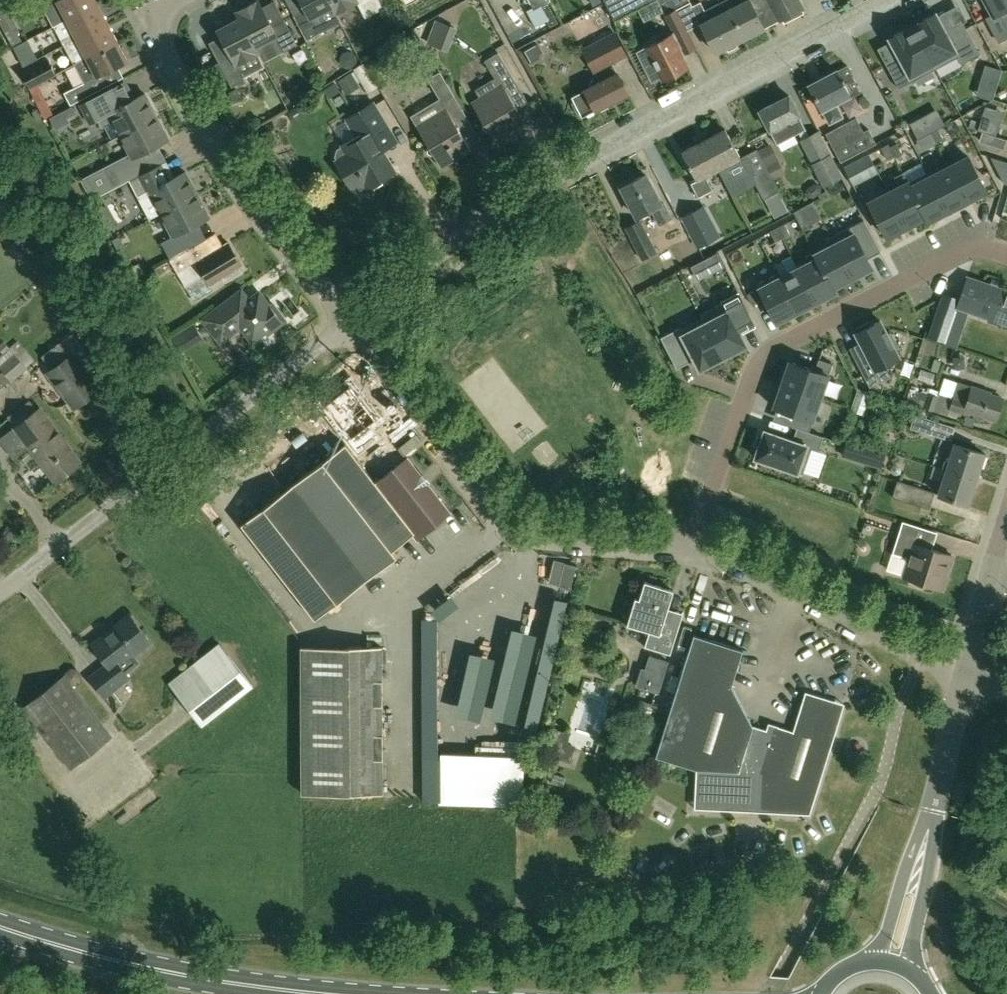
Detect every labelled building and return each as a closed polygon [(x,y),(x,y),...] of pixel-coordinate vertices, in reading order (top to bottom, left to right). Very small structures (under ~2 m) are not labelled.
[(98,5),(95,0),(34,0),(40,11),(44,9),(54,28),(98,5)] [(305,10),(293,16),(306,41),(319,34),(311,18),(332,8),(332,7),(328,0),(300,0),(305,10)] [(332,7),(332,8),(335,14),(356,3),(364,18),(382,9),(378,0),(328,0),(332,7)] [(505,10),(514,27),(533,18),(524,0),(505,10)] [(538,20),(551,17),(547,0),(534,3),(538,20)] [(614,20),(653,0),(603,0),(614,20)] [(665,15),(675,10),(678,16),(685,13),(678,0),(657,0),(665,15)] [(693,9),(689,0),(678,0),(685,13),(693,9)] [(718,3),(738,42),(802,8),(798,0),(724,0),(718,3)] [(992,17),(999,13),(1006,30),(1006,0),(983,0),(992,17)] [(236,13),(239,19),(254,48),(255,47),(276,37),(284,52),(297,45),(284,21),(272,27),(258,1),(236,13)] [(738,42),(718,3),(696,14),(717,53),(725,48),(729,51),(737,47),(738,42)] [(64,46),(108,23),(98,5),(54,28),(64,46)] [(682,24),(678,16),(675,10),(665,15),(674,33),(646,47),(663,80),(687,68),(682,58),(696,50),(682,24)] [(963,23),(946,32),(935,13),(919,22),(920,23),(913,26),(936,69),(957,57),(961,64),(980,54),(963,23)] [(39,16),(28,20),(34,36),(45,32),(39,16)] [(258,54),(255,47),(254,48),(239,19),(217,30),(231,57),(219,63),(232,88),(245,81),(243,78),(264,67),(257,54),(258,54)] [(75,66),(118,44),(108,23),(64,46),(75,66)] [(936,69),(913,26),(906,30),(905,29),(889,38),(900,57),(886,64),(899,88),(936,69)] [(617,73),(612,64),(627,57),(614,32),(581,49),(599,83),(571,97),(582,117),(628,94),(617,73)] [(109,86),(104,76),(128,63),(118,44),(75,66),(84,84),(65,95),(71,106),(109,86)] [(525,99),(497,53),(484,61),(494,79),(474,91),(479,99),(471,103),(496,144),(500,142),(502,145),(517,136),(515,133),(519,131),(513,121),(520,116),(514,106),(525,99)] [(368,58),(357,63),(371,92),(382,86),(368,58)] [(30,88),(56,75),(49,60),(22,74),(30,88)] [(834,104),(850,96),(836,70),(808,85),(821,111),(822,110),(829,123),(841,117),(834,104)] [(441,168),(463,155),(470,150),(454,123),(466,117),(439,72),(427,80),(439,100),(410,117),(441,168)] [(128,89),(115,96),(84,112),(91,125),(98,121),(102,130),(105,128),(112,142),(121,137),(158,118),(146,95),(135,101),(128,89)] [(798,116),(799,115),(788,96),(759,111),(760,113),(757,116),(760,122),(764,122),(769,131),(776,145),(805,129),(798,116)] [(346,119),(356,136),(340,146),(341,147),(336,150),(335,157),(336,159),(335,160),(353,190),(354,189),(356,192),(363,194),(368,191),(368,192),(383,183),(380,180),(395,171),(378,143),(392,134),(373,103),(346,119)] [(735,137),(745,135),(740,116),(730,119),(735,137)] [(169,142),(158,118),(121,137),(133,160),(122,166),(130,182),(154,169),(146,153),(169,142)] [(876,143),(868,129),(863,131),(856,118),(826,134),(841,162),(876,143)] [(938,128),(931,132),(936,142),(943,139),(938,128)] [(766,167),(757,150),(757,149),(751,152),(739,158),(724,130),(703,140),(718,169),(731,163),(738,176),(749,170),(764,199),(771,195),(775,203),(782,199),(766,167)] [(819,131),(799,141),(811,164),(822,187),(843,177),(830,153),(819,131)] [(936,142),(931,132),(924,136),(929,146),(936,142)] [(718,169),(703,140),(681,152),(696,181),(690,183),(698,197),(711,190),(704,177),(718,169)] [(896,141),(888,144),(894,155),(901,151),(896,141)] [(770,144),(757,150),(766,167),(779,160),(770,144)] [(894,155),(888,144),(881,148),(887,158),(894,155)] [(969,156),(949,167),(966,201),(986,190),(969,156)] [(852,164),(845,167),(850,178),(857,174),(852,164)] [(966,201),(949,167),(930,176),(928,172),(927,172),(947,211),(966,201)] [(162,185),(154,169),(130,182),(150,221),(161,215),(198,196),(186,173),(162,185)] [(928,221),(903,172),(894,177),(900,187),(889,192),(906,226),(925,217),(927,221),(928,221)] [(947,211),(927,172),(909,182),(904,172),(903,172),(928,221),(947,211)] [(658,225),(671,219),(663,203),(660,205),(644,176),(621,188),(636,216),(650,209),(658,225)] [(906,226),(889,192),(869,203),(886,236),(906,226)] [(210,219),(198,196),(161,215),(173,238),(162,243),(171,262),(195,248),(186,231),(210,219)] [(820,198),(813,201),(818,212),(825,208),(820,198)] [(818,212),(813,201),(806,205),(811,215),(818,212)] [(704,207),(682,219),(697,247),(711,239),(707,230),(714,226),(704,207)] [(657,253),(640,219),(624,228),(641,261),(657,253)] [(834,243),(835,244),(852,277),(872,267),(868,258),(880,252),(864,220),(831,237),(834,243)] [(790,234),(785,224),(777,228),(783,238),(790,234)] [(783,238),(777,228),(770,231),(776,242),(783,238)] [(693,241),(681,249),(689,263),(701,256),(693,241)] [(195,248),(171,262),(170,262),(186,289),(205,278),(211,287),(224,279),(226,283),(243,273),(241,268),(242,268),(228,244),(211,255),(203,242),(195,248)] [(835,244),(834,243),(815,253),(835,292),(836,292),(833,287),(852,277),(835,244)] [(835,292),(815,253),(814,254),(817,259),(798,268),(816,302),(835,292)] [(723,265),(717,254),(711,257),(716,268),(723,265)] [(816,302),(798,268),(779,278),(797,312),(816,302)] [(797,312),(779,278),(777,274),(757,284),(759,288),(777,322),(797,312)] [(968,277),(957,308),(1006,325),(1006,291),(968,277)] [(759,301),(754,291),(747,294),(752,305),(759,301)] [(701,314),(723,357),(746,345),(736,326),(741,323),(739,319),(749,314),(739,293),(722,302),(723,303),(701,314)] [(944,346),(957,308),(960,300),(945,295),(929,341),(944,346)] [(241,310),(233,299),(204,321),(222,344),(242,328),(254,343),(266,333),(269,336),(285,323),(272,306),(269,309),(259,296),(241,310)] [(700,369),(723,357),(701,314),(700,315),(702,318),(681,329),(680,328),(662,337),(671,355),(683,349),(686,353),(690,350),(700,369)] [(782,334),(773,316),(764,321),(773,338),(782,334)] [(888,335),(880,320),(870,325),(869,322),(856,329),(858,332),(855,333),(869,360),(859,366),(870,387),(882,381),(890,377),(884,365),(899,357),(895,348),(898,347),(891,334),(888,335)] [(99,390),(83,369),(93,361),(72,334),(56,347),(65,358),(44,374),(73,410),(99,390)] [(15,353),(0,363),(0,369),(10,381),(27,368),(15,353)] [(783,367),(778,383),(821,397),(833,364),(819,359),(815,370),(789,361),(787,369),(783,367)] [(988,392),(971,386),(944,378),(939,391),(930,388),(928,393),(927,393),(927,394),(922,393),(918,406),(955,419),(959,420),(962,413),(968,415),(969,412),(994,420),(1002,399),(987,394),(988,392)] [(808,431),(821,397),(778,383),(772,398),(776,399),(773,406),(796,414),(792,426),(797,428),(823,437),(808,431)] [(377,419),(350,384),(324,403),(350,436),(347,439),(358,453),(380,436),(370,423),(377,419)] [(15,427),(55,482),(81,463),(40,408),(15,427)] [(914,415),(910,428),(951,441),(955,428),(926,418),(928,412),(916,408),(914,415)] [(818,451),(823,437),(797,428),(793,440),(765,431),(764,434),(760,433),(756,445),(760,446),(756,457),(803,474),(812,449),(818,451)] [(847,440),(842,456),(881,468),(886,453),(847,440)] [(390,546),(411,530),(375,482),(345,443),(241,525),(315,619),(397,555),(390,546)] [(954,445),(946,470),(976,479),(984,455),(954,445)] [(407,457),(375,482),(411,530),(418,539),(451,513),(427,484),(426,485),(419,476),(421,475),(407,457)] [(968,505),(976,479),(946,470),(938,495),(968,505)] [(929,510),(934,493),(897,481),(892,498),(929,510)] [(926,548),(932,531),(902,522),(892,554),(909,559),(903,578),(942,590),(952,556),(926,548)] [(670,655),(679,626),(664,621),(673,591),(644,582),(639,599),(635,598),(627,625),(650,632),(645,647),(670,655)] [(521,593),(519,603),(540,607),(542,597),(521,593)] [(121,666),(151,642),(130,615),(92,645),(107,664),(90,677),(105,697),(130,678),(121,666)] [(809,814),(844,705),(805,692),(792,731),(777,726),(775,733),(752,726),(731,685),(742,650),(694,635),(655,756),(696,770),(694,808),(809,814)] [(498,666),(498,638),(478,638),(478,666),(498,666)] [(204,725),(254,685),(220,644),(171,684),(204,725)] [(383,794),(382,647),(301,648),(302,794),(383,794)] [(455,668),(455,690),(471,690),(472,668),(455,668)] [(72,767),(111,737),(64,677),(25,707),(72,767)] [(473,731),(485,732),(488,702),(462,699),(460,720),(474,721),(473,731)] [(428,709),(429,730),(455,728),(454,700),(438,700),(438,709),(428,709)] [(447,800),(447,788),(422,788),(422,800),(447,800)]
